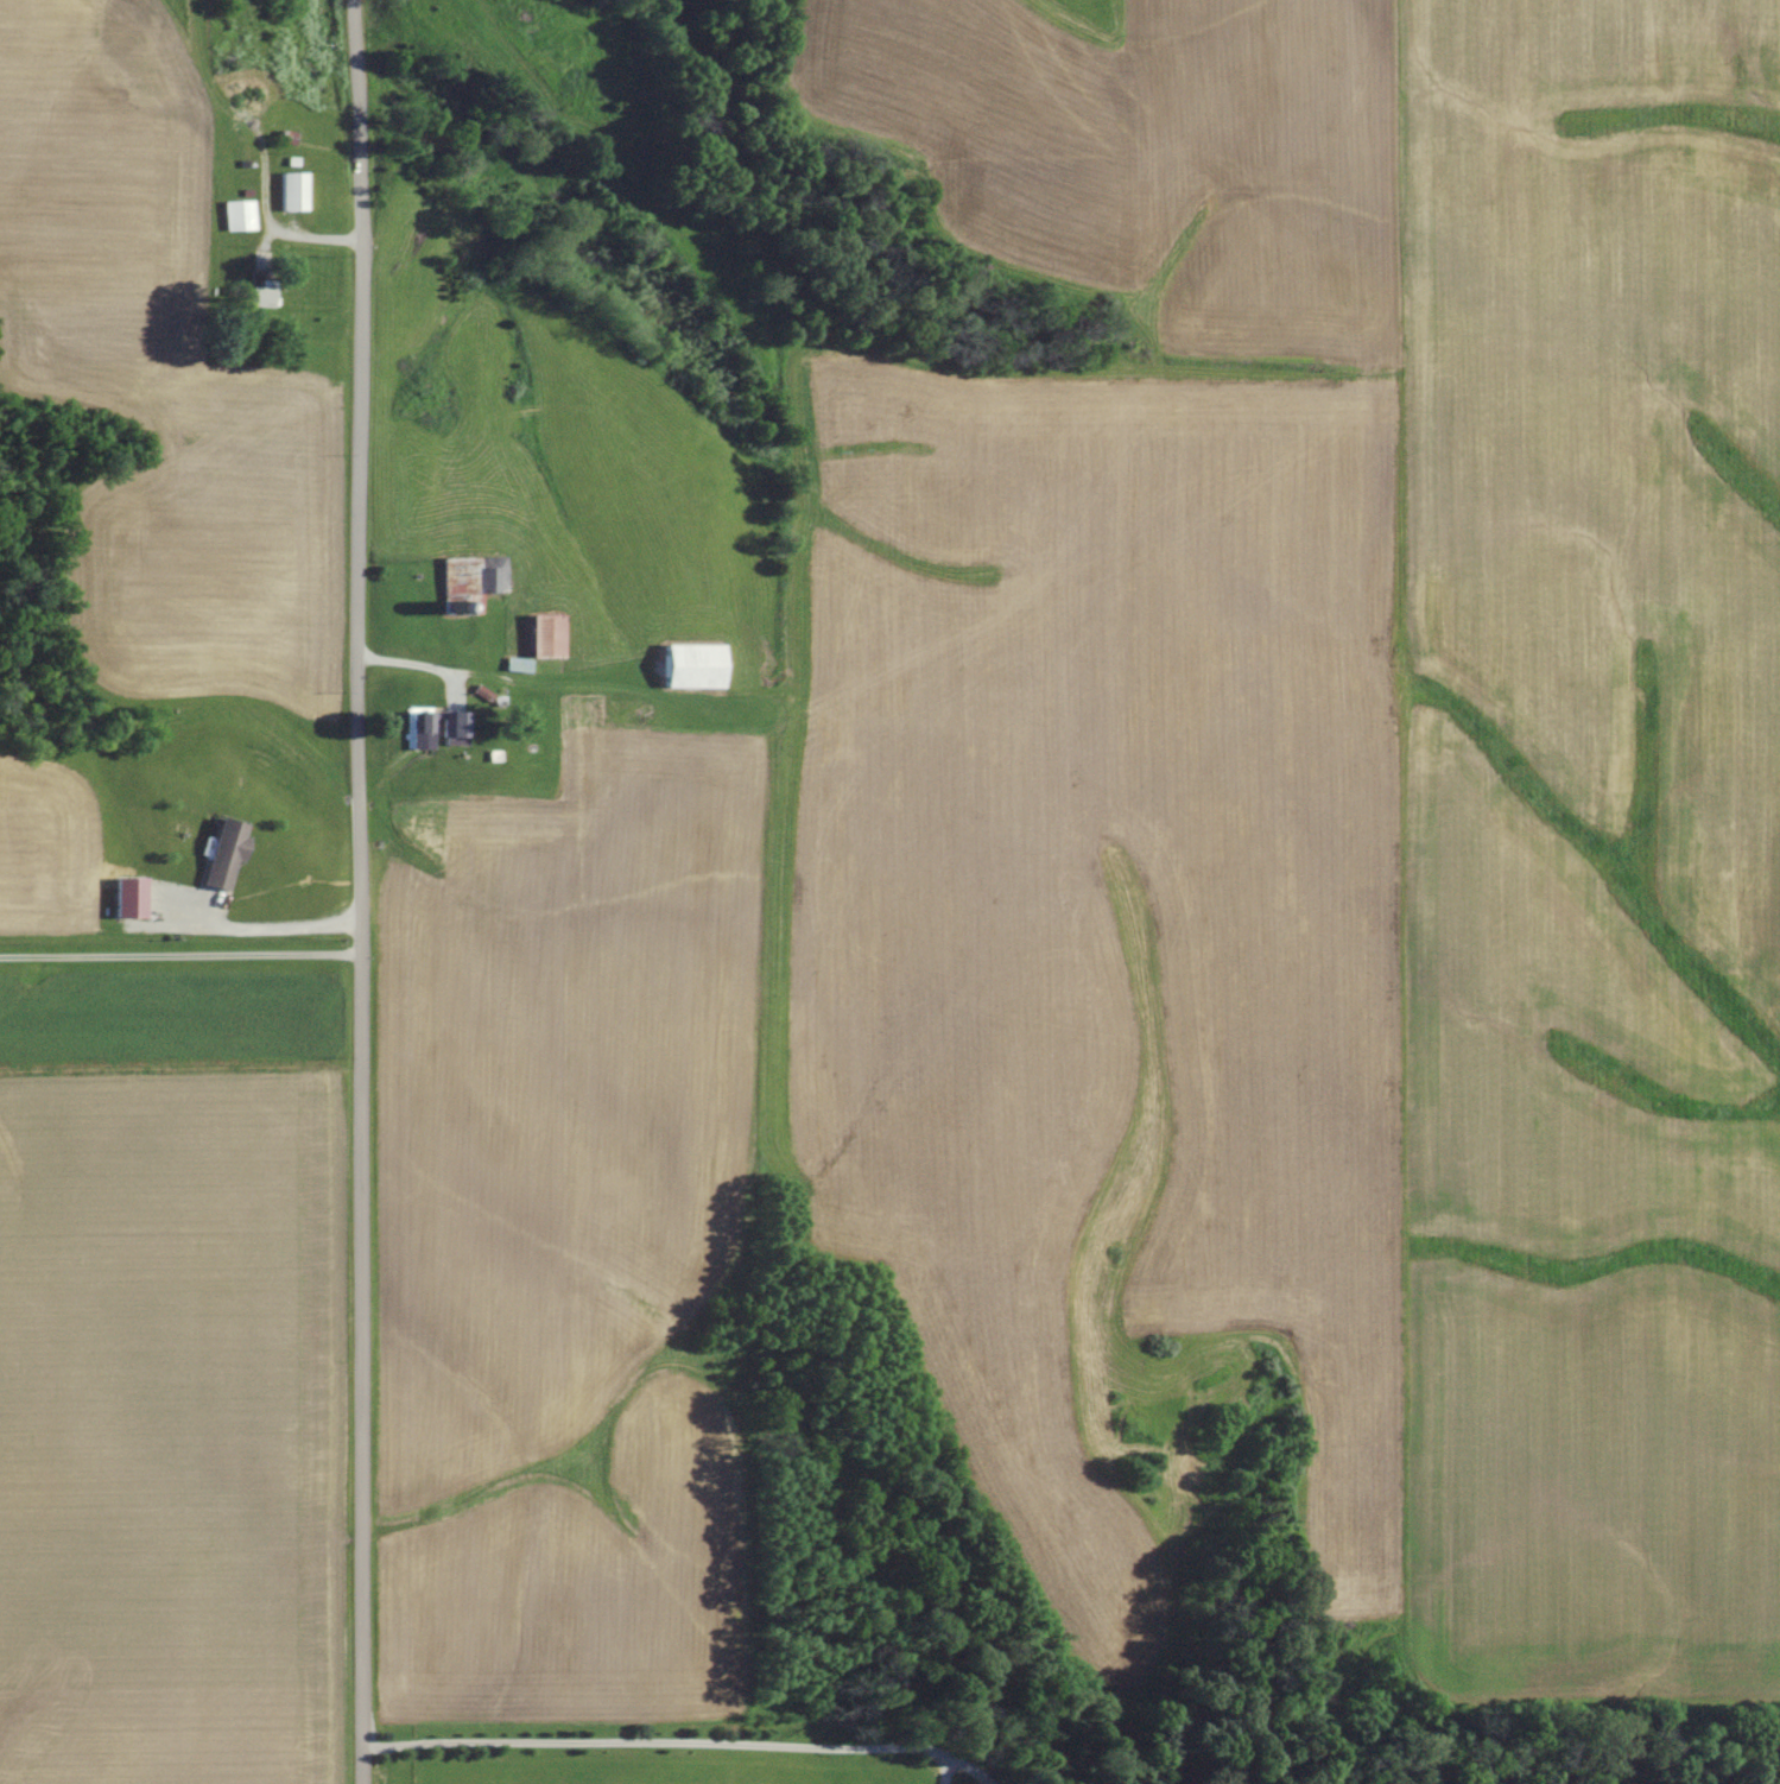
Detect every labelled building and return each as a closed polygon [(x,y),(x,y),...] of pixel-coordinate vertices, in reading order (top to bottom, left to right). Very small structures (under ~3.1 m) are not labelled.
[(281,173),(282,212),(306,212),(306,173),(281,173)] [(225,231),(255,230),(254,200),(224,202),(225,231)] [(475,567),(476,593),(504,592),(503,557),(487,557),(487,567),(475,567)] [(565,657),(564,615),(531,615),(532,658),(565,657)] [(723,645),(665,646),(666,690),(724,688),(723,645)] [(469,712),(410,710),(410,750),(432,750),(433,737),(443,737),(443,746),(468,746),(469,712)] [(247,825),(221,818),(216,840),(207,838),(202,857),(209,859),(202,886),(228,892),(236,862),(242,863),(248,840),(243,839),(247,825)] [(113,879),(114,919),(144,918),(143,878),(113,879)]
